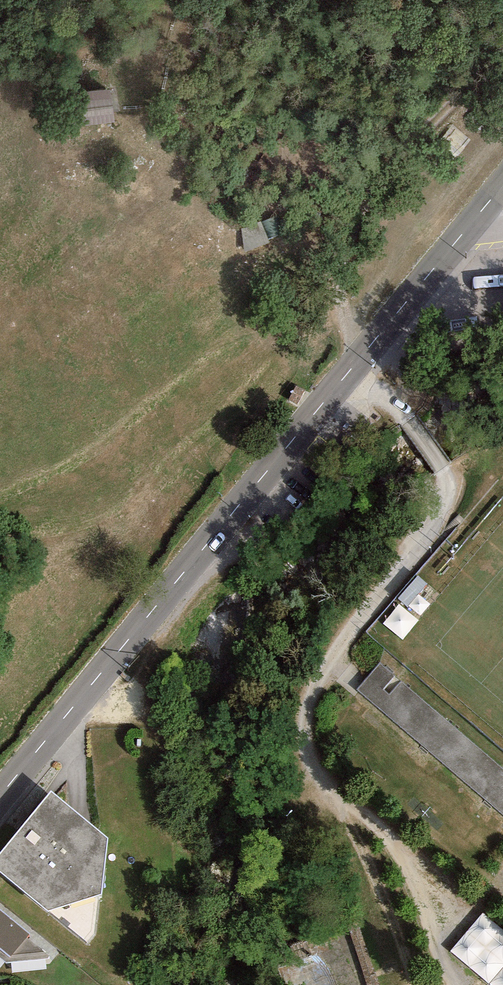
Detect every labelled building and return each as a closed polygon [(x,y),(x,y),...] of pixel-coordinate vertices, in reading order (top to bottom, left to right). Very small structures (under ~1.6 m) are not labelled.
[(100,96),(60,101),(64,133),(104,127),(100,96)] [(379,669),(356,695),(502,819),(502,773),(379,669)] [(0,855),(0,872),(48,912),(102,895),(109,838),(53,791),(0,855)] [(6,963),(48,959),(50,956),(27,938),(30,934),(0,910),(0,958),(6,963)] [(452,947),(495,984),(502,984),(502,925),(485,910),(452,947)]
